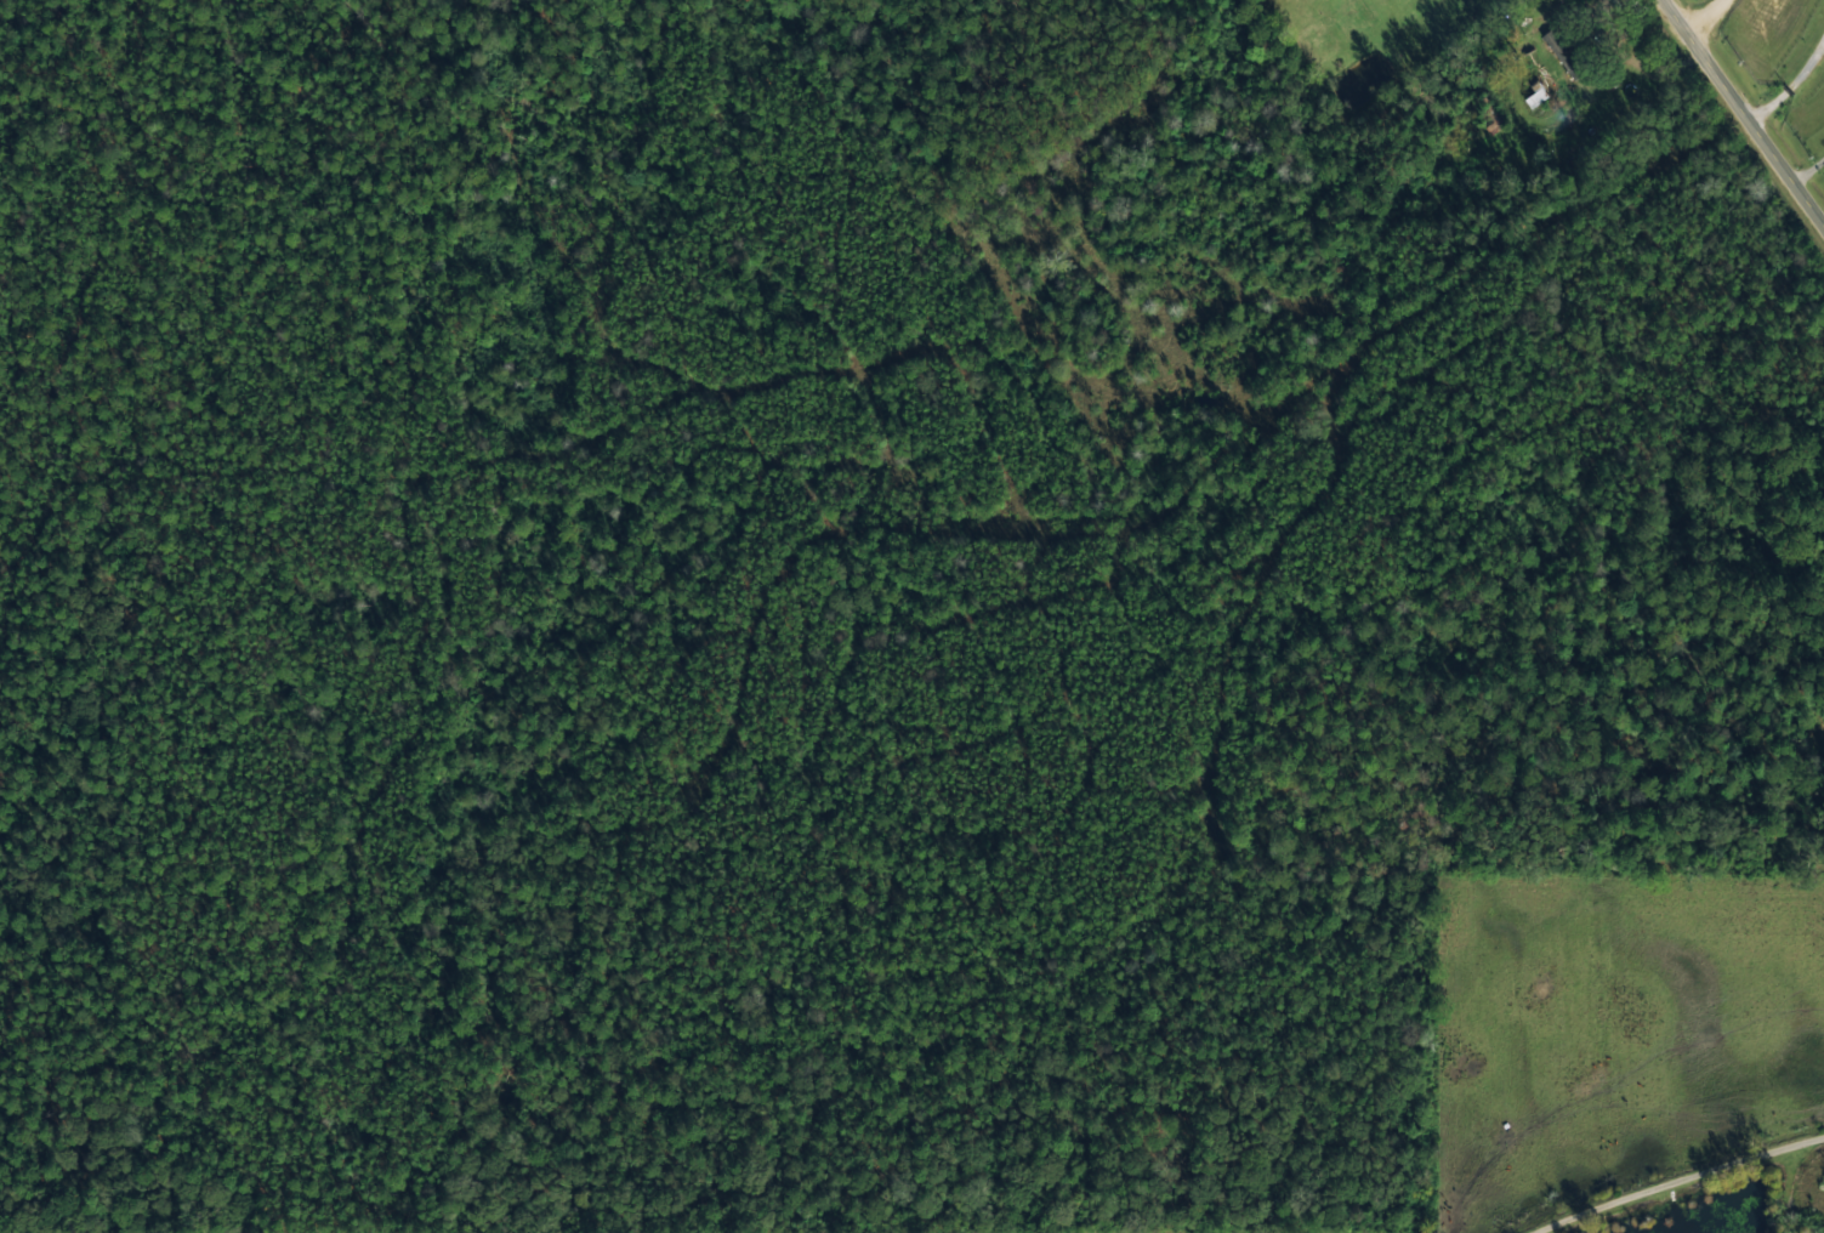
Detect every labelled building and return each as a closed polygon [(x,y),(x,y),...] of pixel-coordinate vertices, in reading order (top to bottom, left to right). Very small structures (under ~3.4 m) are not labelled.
[(1548,97),(1543,86),(1523,95),(1528,106),(1548,97)]
